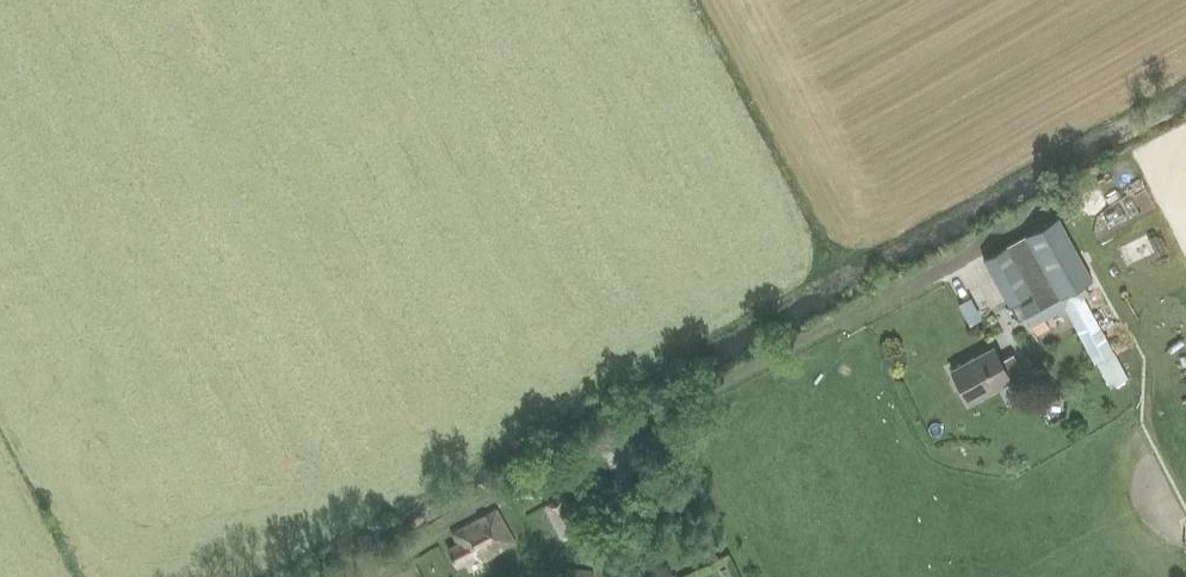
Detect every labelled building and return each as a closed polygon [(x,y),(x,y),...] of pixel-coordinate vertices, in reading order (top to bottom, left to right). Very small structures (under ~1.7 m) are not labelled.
[(1017,304),(1030,328),(1035,336),(1049,329),(1044,320),(1065,309),(1094,362),(1104,356),(1113,372),(1122,368),(1113,352),(1083,298),(1090,294),(1078,274),(1072,277),(1066,266),(1048,276),(1046,273),(1076,256),(1056,221),(984,260),(1010,308),(1017,304)] [(1011,379),(1024,372),(1014,354),(1002,361),(994,347),(952,370),(970,402),(1012,379),(1011,379)] [(562,538),(579,529),(565,498),(547,507),(562,538)] [(481,560),(514,543),(497,510),(453,532),(459,543),(448,549),(457,565),(479,555),(481,560)] [(595,570),(568,565),(566,576),(593,576),(595,570)]
